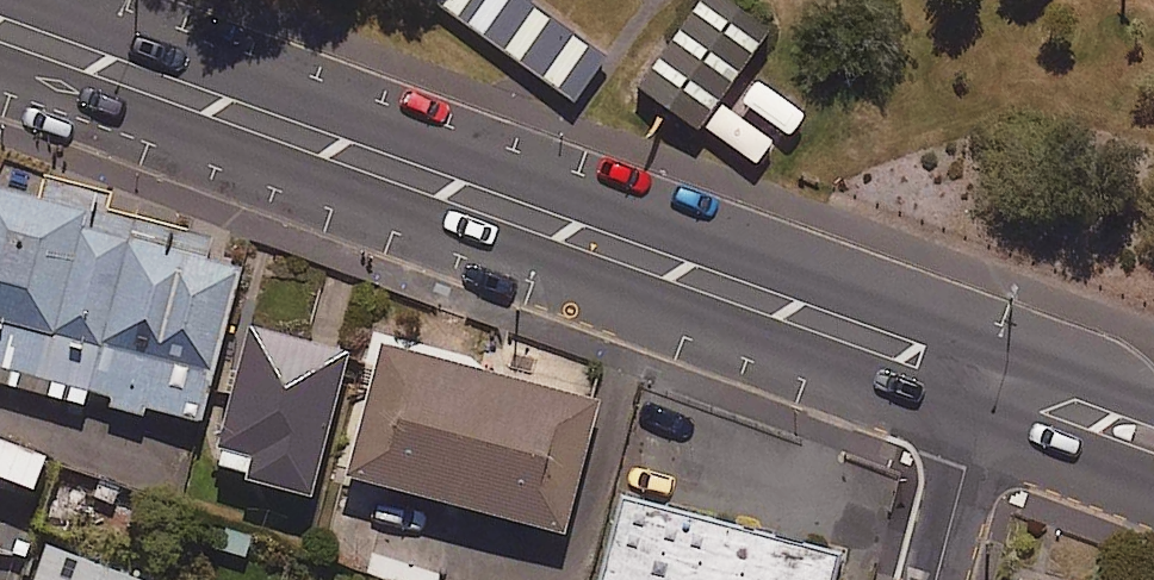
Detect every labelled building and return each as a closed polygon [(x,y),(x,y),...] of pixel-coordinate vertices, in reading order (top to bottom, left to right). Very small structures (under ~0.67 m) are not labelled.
[(574,96),(606,50),(531,0),(430,0),(574,96)] [(735,0),(696,0),(637,82),(695,124),(768,23),(735,0)] [(85,403),(90,384),(192,413),(239,248),(96,208),(0,180),(0,378),(85,403)] [(343,348),(245,322),(208,463),(307,489),(343,348)] [(597,403),(381,337),(342,465),(557,531),(597,403)] [(622,489),(595,579),(828,579),(836,554),(622,489)] [(43,542),(31,579),(156,579),(156,578),(43,542)]
